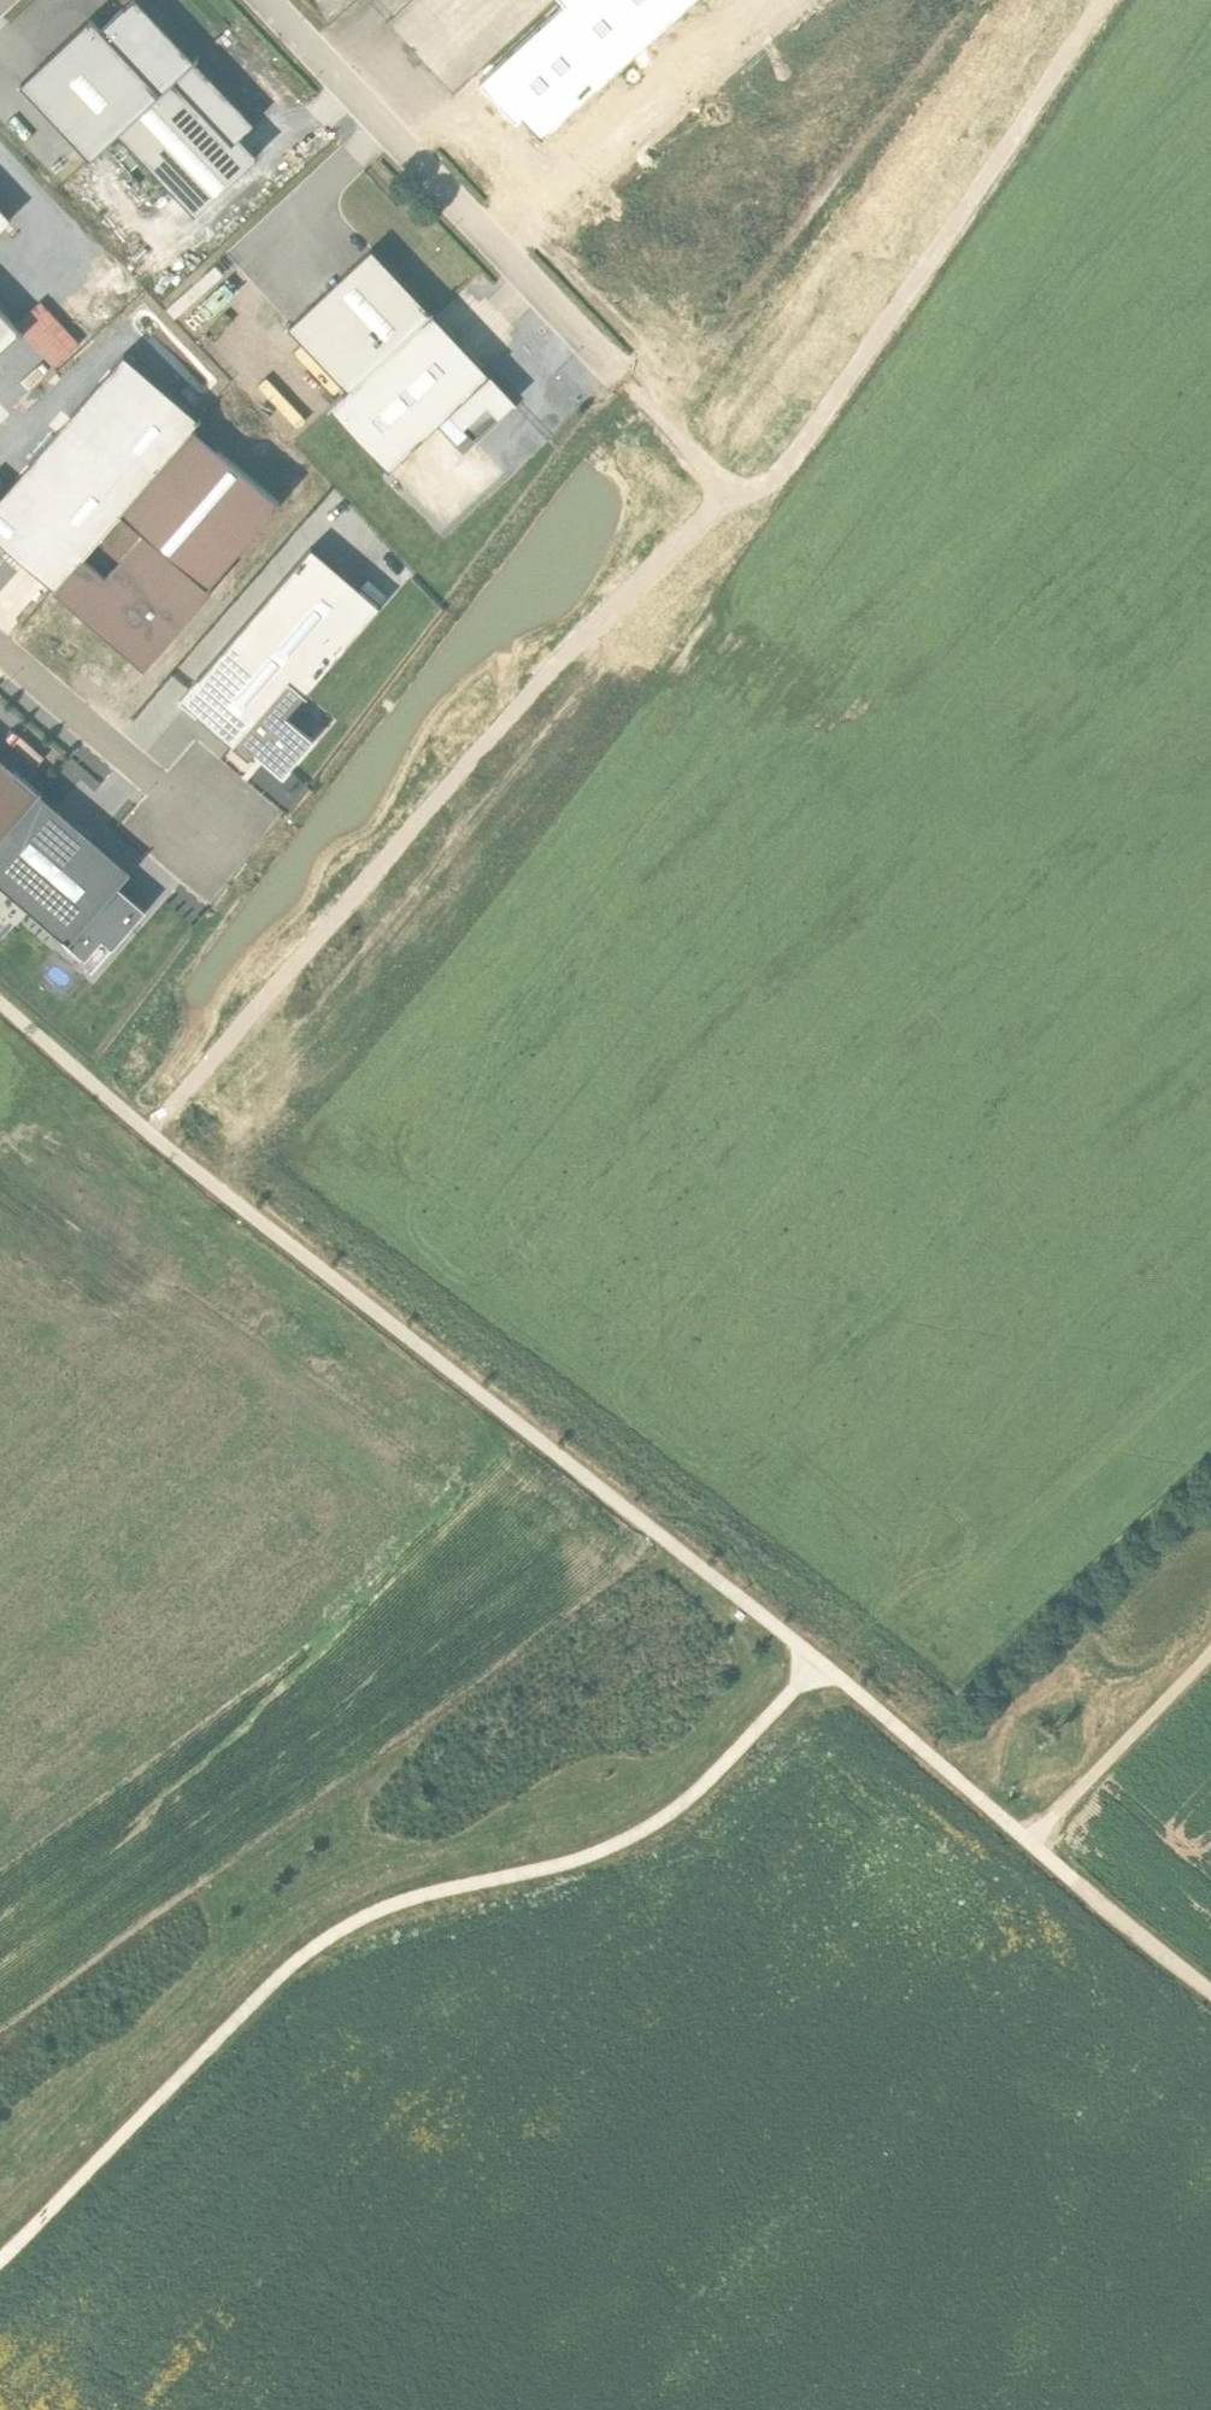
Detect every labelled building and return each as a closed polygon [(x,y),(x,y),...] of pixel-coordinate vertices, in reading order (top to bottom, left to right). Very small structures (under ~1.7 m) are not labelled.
[(194,58),(139,0),(129,0),(99,28),(90,18),(19,84),(88,158),(194,58)] [(564,1),(478,80),(514,120),(520,115),(540,137),(689,0),(564,0),(564,1)] [(253,122),(194,58),(117,131),(117,132),(194,214),(257,155),(239,135),(253,122)] [(11,217),(0,206),(0,227),(11,217)] [(347,388),(432,309),(431,308),(430,310),(370,247),(288,326),(347,388)] [(59,364),(85,339),(43,297),(18,321),(59,364)] [(472,439),(512,401),(488,375),(489,373),(431,311),(433,310),(432,309),(330,405),(388,467),(435,422),(456,444),(467,434),(472,439)] [(0,311),(0,348),(18,331),(0,311)] [(52,587),(143,666),(211,587),(208,584),(280,502),(193,426),(52,587)] [(378,604),(310,546),(198,676),(178,699),(247,758),(254,752),(282,775),(313,738),(285,714),(378,604)] [(39,791),(0,758),(0,838),(39,791)] [(39,791),(0,838),(0,885),(95,967),(129,927),(102,903),(130,870),(39,791)]
